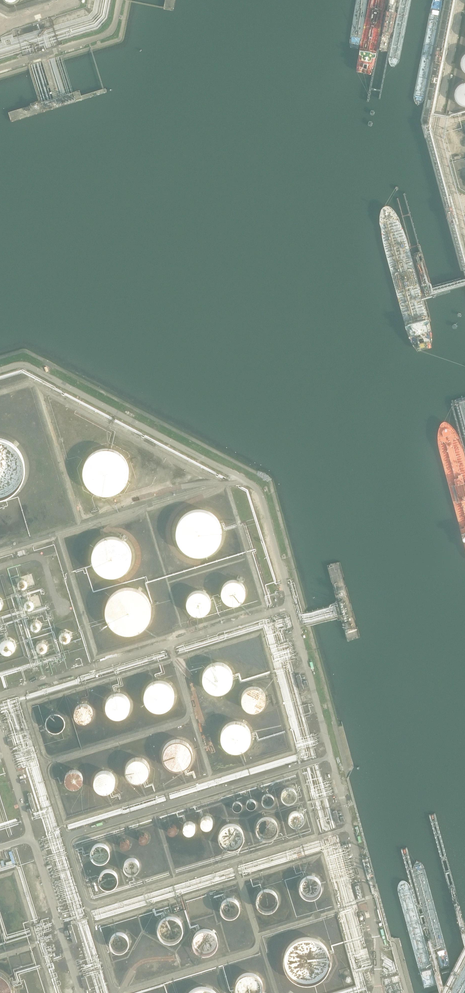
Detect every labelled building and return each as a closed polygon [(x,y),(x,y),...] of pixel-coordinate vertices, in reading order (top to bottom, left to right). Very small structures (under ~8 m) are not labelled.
[(463,80),(462,80),(460,81),(458,82),(457,84),(455,86),(454,88),(454,91),(453,93),(454,95),(455,98),(456,100),(457,102),(460,103),(462,104),(464,105),(464,80),(463,80)] [(26,466),(26,463),(25,459),(25,457),(24,454),(22,451),(21,449),(19,446),(17,443),(14,441),(12,439),(10,438),(6,436),(4,436),(1,435),(0,435),(0,497),(3,497),(6,496),(9,494),(11,493),(13,492),(16,489),(18,487),(20,484),(22,481),(23,479),(24,476),(25,473),(26,470),(26,467),(26,466)] [(129,471),(129,470),(129,468),(128,465),(127,461),(126,459),(125,457),(124,456),(122,454),(121,453),(119,451),(115,449),(114,448),(111,447),(108,447),(106,447),(103,447),(100,447),(98,448),(96,449),(94,450),(92,451),(90,453),(89,454),(86,457),(85,460),(84,462),(83,466),(82,467),(82,470),(82,473),(83,475),(84,478),(85,480),(86,482),(87,484),(89,486),(90,488),(92,489),(95,491),(96,492),(101,493),(103,493),(105,493),(110,493),(112,493),(114,492),(117,491),(119,489),(122,487),(123,486),(125,484),(126,481),(127,479),(128,477),(128,475),(129,473),(129,471)] [(223,532),(223,531),(223,529),(222,527),(222,524),(221,522),(219,519),(218,517),(216,515),(213,512),(210,510),(209,510),(205,508),(203,508),(200,507),(198,507),(195,508),(192,508),(190,509),(187,510),(186,512),(184,513),(182,514),(180,516),(179,518),(177,522),(176,524),(176,526),(175,529),(175,531),(175,535),(176,537),(177,539),(177,541),(179,544),(180,546),(182,547),(185,551),(187,552),(189,553),(193,554),(195,555),(198,555),(200,555),(203,555),(206,554),(208,553),(210,552),(212,551),(214,549),(216,548),(217,546),(219,545),(220,543),(221,541),(222,537),(223,534),(223,532)] [(132,555),(132,553),(132,551),(131,549),(130,547),(128,543),(126,540),(123,538),(120,536),(118,536),(115,535),(111,535),(109,535),(107,535),(106,536),(103,537),(100,539),(97,541),(95,544),(93,547),(92,549),(92,551),(92,555),(92,558),(92,561),(93,563),(95,566),(97,569),(100,571),(103,573),(106,574),(107,575),(111,575),(115,575),(116,575),(119,574),(121,573),(123,572),(126,569),(128,567),(129,565),(130,563),(131,561),(132,559),(132,555)] [(170,572),(171,574),(177,572),(190,568),(190,566),(193,566),(193,564),(196,563),(168,563),(168,568),(165,569),(172,569),(163,572),(169,572),(170,572)] [(29,583),(28,581),(28,580),(27,578),(25,577),(24,577),(23,577),(22,577),(20,577),(19,578),(18,579),(18,580),(17,581),(17,583),(17,585),(18,586),(19,587),(20,588),(22,588),(24,588),(25,588),(27,587),(28,585),(28,584),(29,583)] [(246,590),(246,588),(245,586),(244,583),(242,581),(240,580),(238,579),(236,578),(234,578),(231,578),(229,579),(227,580),(225,581),(223,583),(222,585),(221,588),(221,590),(221,593),(222,595),(223,597),(224,599),(226,600),(228,602),(230,602),(233,603),(236,603),(238,602),(240,601),(242,599),(244,597),(245,595),(246,593),(246,590)] [(154,608),(154,607),(153,605),(153,603),(153,601),(152,599),(151,597),(150,595),(148,593),(146,591),(145,589),(143,588),(139,586),(136,585),(134,585),(131,585),(127,585),(123,586),(119,588),(118,589),(116,592),(114,593),(113,595),(112,597),(111,599),(110,601),(109,603),(109,605),(109,607),(109,610),(110,612),(111,616),(113,619),(115,623),(117,625),(119,626),(122,628),(124,628),(127,629),(131,630),(134,629),(139,628),(141,627),(143,626),(145,625),(146,624),(148,622),(149,620),(150,619),(151,617),(152,614),(153,612),(153,610),(154,608)] [(212,602),(211,600),(211,597),(209,594),(208,593),(205,591),(204,590),(201,589),(198,589),(197,589),(194,590),(192,591),(190,593),(188,595),(187,597),(187,599),(186,602),(186,604),(187,606),(188,608),(190,610),(191,612),(193,613),(196,614),(198,614),(201,614),(203,614),(205,613),(207,611),(209,609),(210,607),(211,605),(212,602)] [(36,605),(36,604),(35,603),(35,602),(34,601),(33,600),(31,599),(29,599),(28,599),(28,600),(27,600),(26,601),(25,602),(25,604),(25,606),(26,608),(27,609),(28,609),(29,610),(30,610),(31,610),(32,609),(34,608),(35,607),(36,605)] [(42,625),(42,624),(42,623),(41,621),(39,620),(38,619),(37,619),(35,619),(34,620),(33,621),(32,621),(32,622),(31,624),(32,626),(33,628),(34,629),(35,629),(36,630),(38,629),(39,629),(40,628),(41,627),(42,626),(42,625)] [(73,636),(73,635),(72,634),(72,633),(71,631),(70,630),(69,630),(68,629),(66,629),(65,629),(63,629),(62,630),(61,631),(60,632),(59,633),(59,635),(58,636),(59,637),(59,639),(59,640),(60,641),(61,642),(63,643),(65,644),(67,643),(68,643),(70,642),(71,642),(72,641),(72,639),(73,638),(73,636)] [(16,645),(16,643),(16,642),(15,640),(14,639),(12,637),(10,637),(9,636),(7,636),(6,636),(4,637),(2,637),(1,639),(0,640),(0,650),(1,651),(2,652),(4,653),(5,654),(7,654),(9,654),(10,653),(12,653),(13,652),(15,650),(16,649),(16,647),(16,645)] [(48,647),(48,646),(48,645),(47,644),(47,643),(46,642),(45,642),(44,641),(43,641),(41,641),(40,641),(38,642),(37,644),(37,646),(37,647),(37,648),(38,649),(38,650),(40,651),(41,652),(42,652),(43,652),(44,652),(46,651),(47,650),(47,649),(48,647)] [(234,677),(233,674),(233,671),(231,668),(229,666),(228,664),(225,663),(222,661),(221,661),(219,661),(216,661),(213,662),(210,663),(207,665),(205,667),(204,670),(203,673),(202,676),(202,679),(203,682),(205,685),(206,687),(209,689),(211,691),(214,692),(217,692),(220,692),(223,691),(225,691),(226,690),(228,688),(231,686),(232,683),(233,680),(234,677)] [(175,695),(175,694),(174,691),(174,688),(172,685),(170,683),(168,681),(166,681),(164,680),(162,679),(159,679),(156,679),(154,680),(151,682),(149,684),(147,686),(146,689),(145,691),(144,694),(145,697),(146,700),(147,703),(149,705),(151,707),(153,708),(156,709),(159,709),(162,709),(165,708),(168,707),(170,705),(172,703),(174,700),(174,697),(175,695)] [(266,698),(266,695),(265,693),(264,691),(263,689),(261,688),(258,686),(256,686),(255,686),(253,686),(251,686),(248,687),(246,688),(245,690),(243,692),(242,694),(241,696),(241,698),(242,701),(242,703),(244,705),(245,707),(247,709),(250,710),(252,710),(254,711),(256,710),(259,710),(260,709),(263,707),(264,705),(265,703),(266,701),(266,698)] [(131,704),(131,702),(130,700),(129,697),(128,695),(126,694),(124,693),(121,692),(119,692),(116,692),(114,693),(112,694),(110,695),(108,697),(107,699),(106,702),(106,704),(106,706),(107,709),(108,711),(109,713),(111,714),(112,715),(114,716),(116,717),(118,717),(121,717),(123,716),(125,715),(127,714),(129,712),(130,710),(131,707),(131,704)] [(93,712),(93,710),(92,708),(91,707),(90,705),(89,704),(88,703),(86,703),(84,703),(82,703),(80,703),(79,704),(77,705),(76,707),(75,708),(74,710),(74,712),(74,714),(75,716),(76,717),(77,719),(78,720),(80,721),(81,721),(83,721),(85,721),(87,721),(88,720),(90,719),(91,717),(92,716),(93,714),(93,712)] [(65,720),(65,718),(65,716),(64,715),(63,714),(62,713),(60,712),(59,711),(57,711),(55,711),(53,711),(51,712),(50,713),(48,715),(48,716),(47,718),(47,720),(47,721),(47,723),(48,725),(49,726),(50,727),(52,728),(54,729),(56,729),(57,729),(59,729),(61,728),(63,727),(64,725),(65,723),(65,722),(65,720)] [(252,736),(252,735),(251,733),(251,730),(249,727),(248,726),(247,724),(246,723),(244,722),(242,721),(239,720),(236,720),(233,720),(230,721),(228,722),(225,724),(223,727),(222,729),(221,732),(221,735),(221,738),(222,741),(223,744),(225,746),(227,748),(230,749),(232,750),(236,751),(239,751),(241,750),(244,749),(246,747),(249,744),(250,742),(251,739),(252,736)] [(193,753),(192,749),(192,747),(190,744),(189,742),(186,740),(184,739),(181,738),(178,738),(175,738),(172,739),(170,740),(167,742),(165,744),(164,747),(163,750),(163,753),(163,755),(164,758),(165,761),(167,763),(170,765),(172,766),(175,767),(178,767),(181,767),(184,766),(186,765),(188,763),(190,761),(192,759),(192,756),(193,753)] [(150,769),(150,766),(149,764),(148,762),(147,760),(145,758),(142,757),(140,756),(138,756),(136,756),(134,757),(131,758),(130,759),(128,761),(127,763),(126,766),(125,768),(126,770),(126,773),(127,775),(128,777),(130,778),(132,780),(135,781),(137,781),(140,781),(142,780),(144,779),(146,778),(148,776),(149,774),(150,772),(150,769)] [(83,777),(83,775),(83,773),(82,772),(80,770),(79,769),(77,769),(75,768),(74,768),(72,768),(70,769),(69,769),(68,771),(66,772),(66,774),(65,776),(65,778),(65,779),(66,781),(67,783),(68,784),(69,785),(71,786),(73,786),(75,787),(77,786),(78,786),(80,784),(81,784),(82,782),(83,781),(83,779),(83,777)] [(116,780),(116,778),(115,776),(114,774),(113,772),(111,771),(109,770),(107,769),(105,769),(103,769),(101,770),(99,770),(97,772),(96,773),(95,775),(94,777),(94,779),(94,781),(94,784),(95,786),(96,788),(98,789),(100,790),(102,791),(105,791),(107,791),(109,790),(111,790),(112,788),(114,786),(115,784),(116,783),(116,780)] [(298,794),(297,792),(297,790),(296,789),(295,788),(294,787),(292,786),(291,785),(289,785),(287,785),(286,786),(285,787),(283,787),(282,789),(281,790),(281,792),(281,794),(281,795),(281,797),(282,798),(283,800),(284,801),(286,801),(287,802),(289,802),(290,802),(292,802),(294,801),(295,800),(296,798),(297,797),(297,795),(298,794)] [(275,799),(275,798),(275,797),(274,796),(274,795),(273,794),(272,793),(271,792),(270,792),(269,792),(267,792),(266,792),(265,793),(264,793),(263,794),(262,796),(262,797),(262,798),(262,799),(262,801),(263,802),(263,803),(264,804),(265,804),(267,805),(268,805),(269,805),(271,805),(271,804),(273,803),(274,801),(275,800),(275,799)] [(27,794),(30,800),(33,811),(36,810),(31,793),(27,794)] [(257,802),(256,800),(256,799),(255,798),(254,797),(252,797),(250,797),(249,797),(248,798),(247,799),(247,800),(247,802),(247,804),(248,805),(249,806),(250,807),(252,807),(254,807),(254,806),(255,806),(256,805),(256,804),(257,802)] [(242,805),(242,803),(241,802),(240,801),(239,801),(238,801),(237,801),(236,801),(235,802),(234,803),(234,805),(234,806),(235,808),(236,808),(237,809),(238,809),(239,809),(240,808),(241,808),(242,806),(242,805)] [(305,818),(304,816),(304,815),(303,813),(302,812),(301,811),(300,810),(298,810),(297,810),(295,810),(293,810),(292,811),(291,812),(290,813),(289,815),(288,816),(288,818),(288,819),(289,821),(289,822),(290,823),(292,825),(294,825),(296,826),(298,826),(299,825),(301,825),(302,824),(303,822),(304,821),(304,820),(305,818)] [(279,826),(278,823),(277,821),(276,819),(275,817),(273,816),(271,815),(269,814),(267,814),(264,814),(262,815),(260,816),(259,818),(257,820),(256,822),(256,824),(256,826),(256,828),(257,830),(258,832),(259,834),(261,835),(263,836),(265,837),(267,837),(270,837),(272,836),(274,835),(275,834),(277,832),(277,830),(278,828),(279,826)] [(214,821),(214,820),(213,818),(212,817),(212,816),(211,815),(210,815),(209,815),(207,815),(206,815),(205,815),(203,816),(203,817),(202,818),(201,819),(201,820),(201,821),(201,822),(201,823),(203,825),(204,826),(205,827),(207,827),(208,827),(210,827),(212,826),(212,825),(213,823),(214,822),(214,821)] [(196,827),(196,825),(196,824),(194,822),(192,821),(191,820),(190,820),(189,820),(187,821),(185,822),(184,823),(184,824),(183,825),(183,826),(183,828),(184,829),(185,831),(186,832),(187,833),(189,833),(190,833),(192,833),(193,832),(194,832),(195,831),(196,829),(196,828),(196,827)] [(246,835),(246,834),(245,832),(245,829),(243,827),(242,825),(240,823),(237,822),(234,821),(232,821),(229,821),(226,822),(224,824),(222,825),(221,827),(220,829),(219,832),(219,834),(219,837),(220,839),(221,842),(222,844),(225,845),(226,846),(229,847),(232,848),(235,848),(237,847),(240,846),(242,844),(243,842),(244,840),(245,837),(246,835)] [(178,829),(178,827),(176,825),(175,824),(174,824),(173,824),(171,824),(170,825),(169,825),(168,827),(167,829),(167,830),(168,831),(169,833),(170,834),(172,834),(174,834),(175,834),(176,833),(177,832),(177,831),(178,829)] [(150,837),(150,835),(148,834),(148,833),(147,832),(145,832),(143,832),(142,832),(141,833),(140,834),(140,835),(139,836),(139,837),(140,839),(141,841),(142,842),(143,842),(144,842),(146,842),(147,842),(148,841),(149,841),(149,839),(150,838),(150,837)] [(130,843),(130,841),(130,840),(129,839),(128,838),(126,837),(125,837),(124,838),(123,838),(122,839),(121,840),(121,841),(120,842),(120,844),(121,846),(122,847),(123,847),(125,848),(127,847),(128,847),(129,846),(130,845),(130,844),(130,843)] [(111,851),(110,849),(110,848),(109,845),(108,844),(106,843),(105,842),(103,841),(101,841),(99,841),(97,841),(96,842),(94,843),(92,845),(91,847),(90,849),(90,850),(90,852),(91,855),(92,856),(93,858),(94,859),(96,860),(98,861),(100,861),(102,861),(104,861),(106,860),(107,858),(109,857),(110,855),(110,853),(111,851)] [(140,865),(139,863),(139,862),(138,860),(137,859),(136,858),(135,858),(133,857),(131,857),(130,857),(128,858),(127,859),(126,860),(125,861),(124,862),(124,863),(124,865),(124,866),(124,868),(125,869),(126,871),(128,872),(129,872),(130,873),(132,873),(133,873),(134,872),(136,872),(137,871),(138,869),(139,868),(139,866),(140,865)] [(119,877),(118,875),(118,874),(117,872),(116,871),(115,869),(113,868),(111,867),(109,867),(107,867),(105,868),(104,868),(102,870),(100,871),(99,873),(99,875),(98,877),(98,879),(99,881),(100,882),(101,884),(102,885),(104,886),(106,887),(108,887),(110,887),(112,887),(113,886),(115,885),(117,883),(118,881),(118,879),(119,877)] [(322,885),(321,882),(321,880),(320,878),(318,877),(317,875),(315,874),(312,873),(310,873),(308,873),(306,874),(304,875),(302,876),(300,878),(299,880),(299,882),(298,885),(299,887),(299,889),(300,891),(302,893),(303,894),(305,895),(308,896),(310,896),(312,896),(314,895),(316,894),(318,893),(320,891),(321,889),(321,887),(322,885)] [(279,898),(279,897),(279,895),(278,893),(277,891),(276,890),(274,888),(272,887),(270,886),(268,886),(265,886),(263,887),(261,888),(260,889),(258,891),(257,893),(257,895),(256,897),(257,899),(257,902),(258,903),(260,905),(261,907),(263,908),(265,908),(267,909),(270,909),(272,908),(274,907),(276,906),(277,904),(278,902),(279,900),(279,898)] [(241,906),(240,904),(240,902),(239,900),(238,899),(236,898),(234,897),(232,896),(231,896),(228,896),(226,897),(225,898),(223,899),(222,900),(221,902),(220,904),(220,906),(220,908),(221,910),(222,911),(223,913),(225,914),(226,915),(228,916),(230,916),(231,916),(234,916),(235,915),(237,914),(238,912),(240,910),(240,908),(241,906)] [(184,927),(184,924),(183,922),(182,919),(180,917),(179,916),(176,915),(173,914),(171,914),(169,914),(166,914),(163,916),(161,917),(159,919),(158,922),(158,924),(157,927),(157,929),(158,932),(159,934),(161,936),(163,938),(165,939),(168,940),(170,940),(173,940),(175,940),(178,938),(180,937),(182,935),(183,932),(184,930),(184,927)] [(77,942),(72,924),(68,925),(73,943),(77,942)] [(219,939),(218,936),(218,934),(216,932),(215,929),(212,928),(210,927),(208,926),(205,926),(202,926),(199,927),(197,928),(196,930),(194,932),(193,934),(192,936),(192,939),(192,942),(193,944),(194,946),(195,948),(197,950),(200,951),(202,952),(205,952),(208,952),(210,952),(212,950),(214,949),(216,947),(217,945),(218,942),(219,939)] [(129,939),(129,937),(129,935),(127,933),(126,932),(124,930),(123,929),(121,929),(119,929),(117,929),(115,930),(113,931),(112,932),(111,934),(110,935),(109,937),(109,939),(110,941),(110,943),(111,945),(113,946),(114,948),(116,949),(118,949),(120,949),(122,949),(124,948),(125,947),(127,946),(128,944),(129,943),(129,941),(129,939)] [(46,933),(39,935),(43,948),(50,945),(46,933)] [(331,959),(331,956),(331,954),(330,951),(329,949),(328,947),(327,945),(326,943),(324,941),(322,940),(320,938),(319,938),(316,936),(313,935),(312,935),(310,935),(307,935),(305,935),(303,935),(301,935),(298,936),(294,938),(292,940),(290,941),(289,943),(287,945),(286,947),(285,949),(284,951),(284,954),(283,956),(283,959),(283,961),(284,964),(285,968),(287,971),(288,973),(290,975),(292,977),(293,978),(296,980),(298,981),(301,982),(303,982),(307,983),(310,983),(312,982),(316,981),(318,980),(320,979),(322,978),(324,976),(326,974),(327,972),(328,971),(329,968),(330,966),(331,964),(331,961),(331,959)] [(12,989),(12,985),(12,983),(11,981),(10,979),(9,977),(8,975),(6,974),(4,972),(2,971),(1,970),(0,970),(0,992),(12,992),(12,989)] [(264,985),(263,982),(263,979),(262,977),(260,975),(257,973),(255,972),(252,971),(250,970),(247,970),(244,971),(242,972),(239,974),(237,976),(236,979),(235,982),(234,985),(235,988),(236,991),(237,992),(261,992),(262,991),(263,988),(264,985)] [(86,977),(81,978),(84,990),(89,988),(86,977)] [(219,992),(217,991),(216,989),(213,987),(211,986),(209,985),(206,984),(204,984),(202,984),(198,984),(194,986),(193,986),(191,988),(189,990),(186,992),(219,992)]
